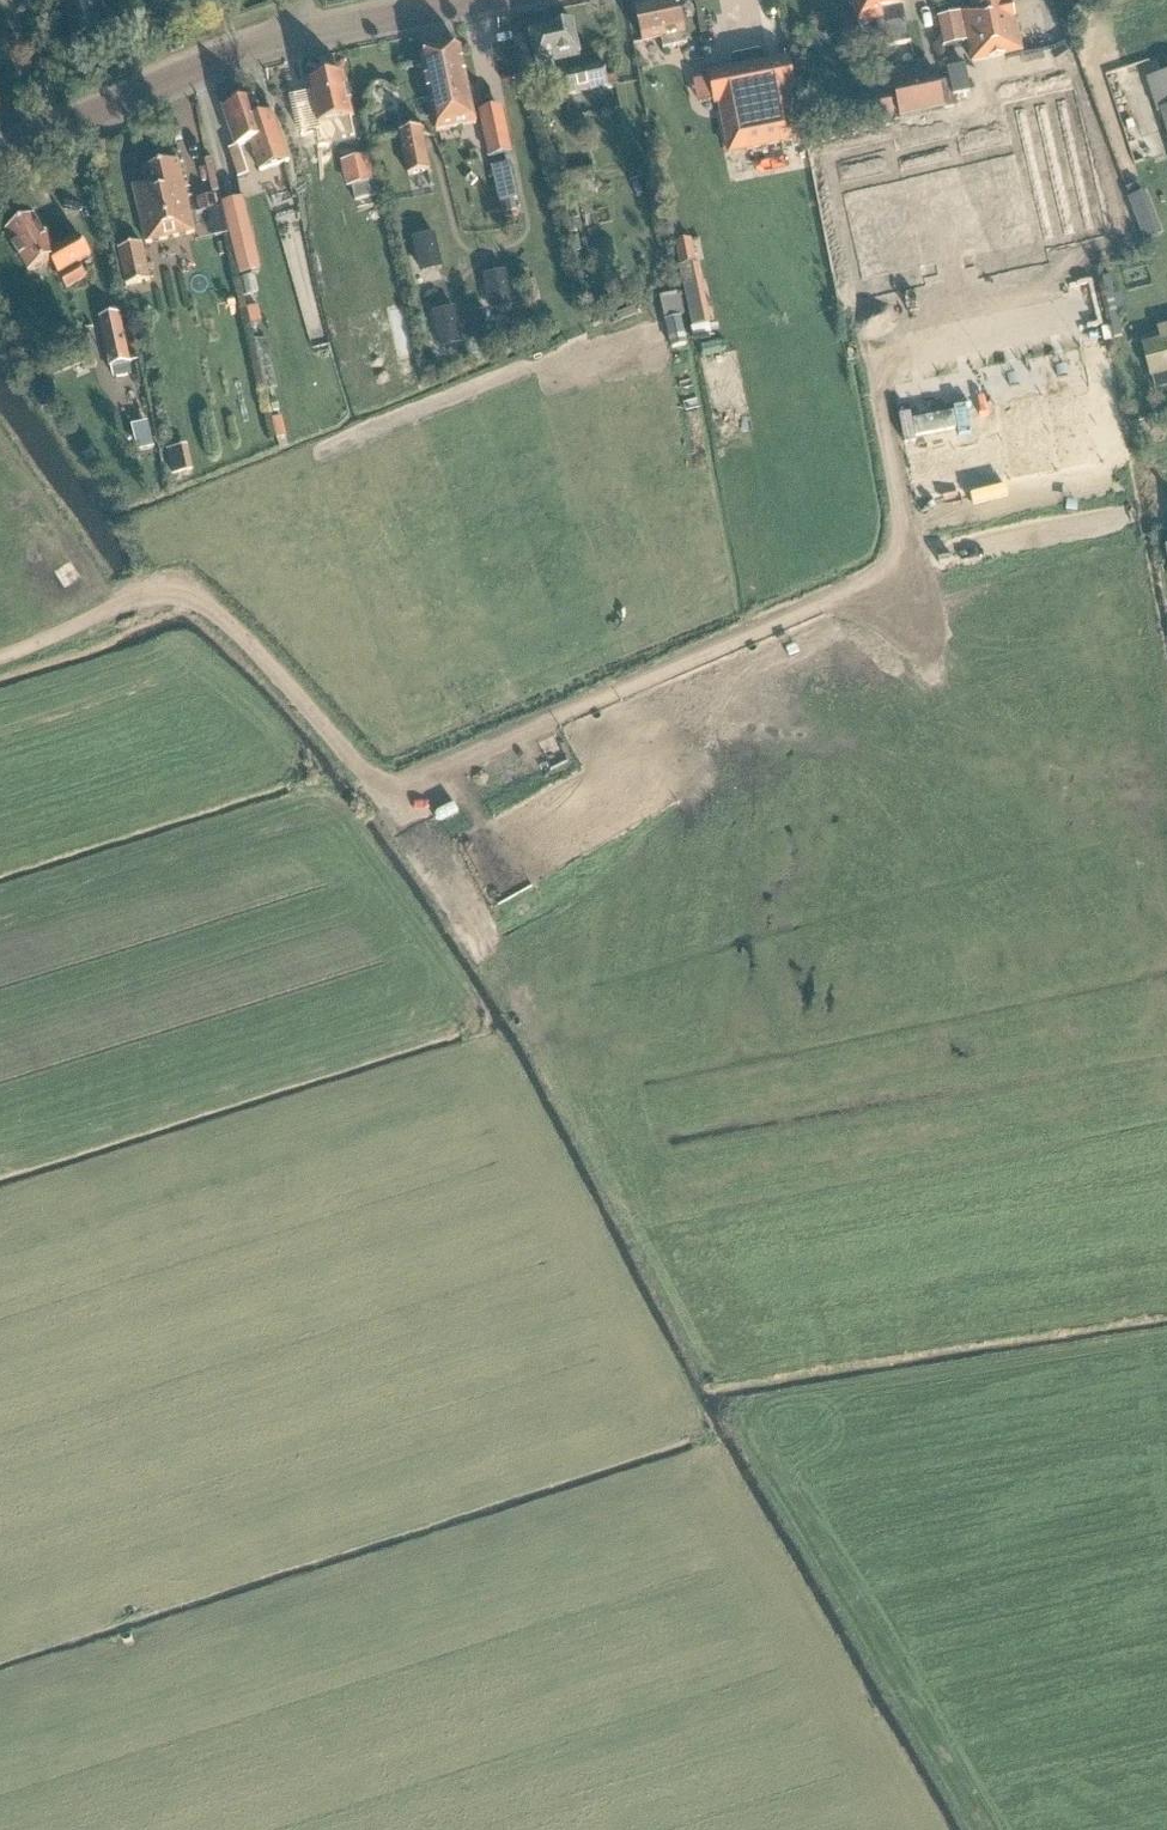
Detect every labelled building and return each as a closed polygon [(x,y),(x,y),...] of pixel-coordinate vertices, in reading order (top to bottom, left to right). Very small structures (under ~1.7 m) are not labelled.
[(101,0),(57,0),(67,40),(108,30),(101,0)] [(678,0),(636,9),(644,44),(662,40),(664,51),(688,46),(678,0)] [(859,28),(877,24),(882,50),(911,44),(902,0),(853,0),(859,28)] [(940,19),(946,47),(968,42),(973,64),(1023,53),(1011,0),(969,0),(972,12),(962,14),(940,19)] [(581,60),(573,23),(551,28),(551,29),(530,33),(537,65),(538,65),(540,75),(567,69),(567,73),(565,73),(570,96),(607,87),(602,65),(576,71),(575,67),(582,66),(581,61),(581,60)] [(18,41),(11,44),(18,61),(25,58),(18,41)] [(477,124),(461,49),(421,58),(437,133),(477,124)] [(734,71),(710,76),(716,107),(718,106),(728,157),(804,141),(794,91),(795,91),(789,60),(764,65),(763,57),(759,54),(735,59),(732,64),(734,71)] [(946,108),(938,72),(893,82),(901,118),(946,108)] [(1146,81),(1157,116),(1161,115),(1166,134),(1166,75),(1146,81)] [(352,122),(343,76),(310,83),(319,129),(336,125),(340,145),(356,142),(352,122)] [(556,108),(567,105),(563,87),(552,89),(556,108)] [(890,144),(828,158),(860,298),(922,284),(920,274),(979,261),(982,275),(1044,261),(1041,247),(1102,233),(1071,95),(1008,109),(1017,148),(958,161),(954,142),(893,155),(890,144)] [(261,121),(254,99),(223,110),(236,149),(251,144),(261,173),(289,163),(273,117),(261,121)] [(891,101),(849,110),(852,125),(865,123),(894,117),(895,117),(891,101)] [(509,155),(499,108),(481,112),(490,159),(509,155)] [(400,133),(408,177),(430,172),(421,129),(400,133)] [(378,196),(369,157),(341,163),(347,189),(352,188),(356,202),(378,196)] [(144,170),(147,185),(134,188),(147,245),(195,234),(179,162),(144,170)] [(495,166),(497,201),(515,200),(513,165),(495,166)] [(1137,186),(1126,190),(1130,201),(1141,196),(1137,186)] [(197,202),(200,213),(219,209),(216,197),(197,202)] [(242,201),(223,206),(240,276),(259,271),(242,201)] [(222,210),(208,213),(214,238),(228,235),(222,210)] [(58,276),(91,257),(79,237),(56,251),(46,234),(44,235),(34,218),(6,234),(29,274),(50,262),(58,276)] [(414,238),(419,274),(442,270),(436,234),(414,238)] [(682,268),(679,268),(693,328),(711,324),(692,241),(677,245),(682,268)] [(150,282),(142,245),(118,250),(127,287),(150,282)] [(87,279),(79,267),(60,278),(67,290),(87,279)] [(485,274),(490,311),(512,308),(508,271),(485,274)] [(668,319),(684,316),(680,298),(664,302),(668,319)] [(257,308),(247,310),(251,327),(261,325),(257,308)] [(458,310),(434,312),(437,348),(461,346),(458,310)] [(119,316),(100,320),(111,367),(112,367),(114,379),(131,375),(128,363),(130,363),(119,316)] [(1161,341),(1142,346),(1151,378),(1166,374),(1166,325),(1157,328),(1161,341)] [(146,425),(134,428),(140,452),(152,448),(146,425)] [(189,471),(186,447),(170,449),(173,473),(189,471)]
